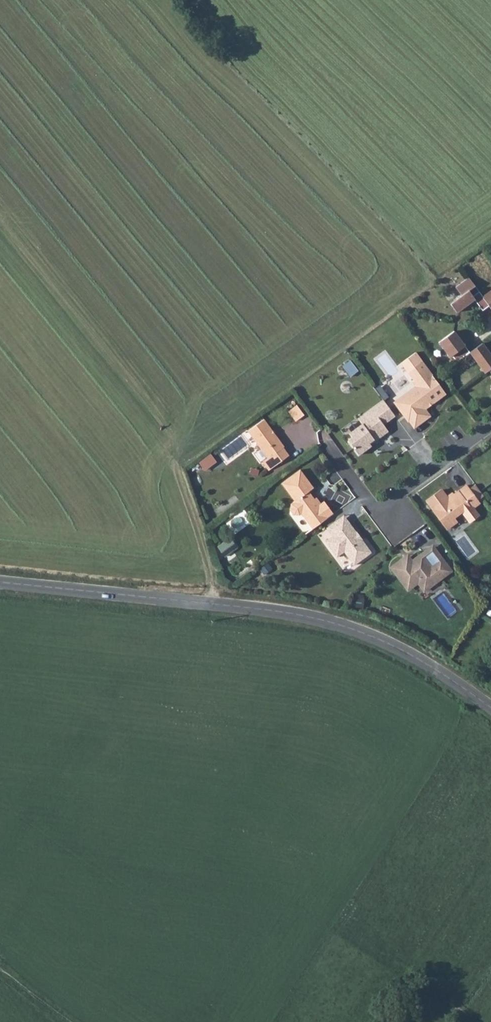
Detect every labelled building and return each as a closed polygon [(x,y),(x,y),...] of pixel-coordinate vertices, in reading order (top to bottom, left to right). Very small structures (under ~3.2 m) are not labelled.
[(482,297),(478,292),(472,297),(468,291),(474,286),(468,278),(455,288),(461,296),(450,304),(456,313),(474,300),(482,311),(488,306),(490,309),(490,290),(482,297)] [(457,363),(469,353),(459,340),(458,341),(452,333),(438,344),(449,358),(452,357),(457,363)] [(469,353),(485,374),(489,370),(490,373),(490,356),(482,344),(469,353)] [(343,365),(351,375),(359,369),(351,359),(343,365)] [(409,372),(415,380),(421,376),(426,382),(396,404),(409,421),(410,420),(415,427),(431,415),(426,408),(446,393),(423,362),(409,372)] [(421,376),(415,380),(413,381),(417,385),(395,402),(396,404),(426,382),(421,376)] [(385,400),(384,401),(395,416),(396,416),(385,400)] [(395,416),(384,401),(360,419),(363,424),(350,434),(353,437),(349,441),(360,455),(372,446),(370,443),(375,439),(376,441),(389,431),(384,424),(395,416)] [(304,416),(297,406),(289,411),(296,421),(304,416)] [(286,447),(265,420),(249,432),(269,459),(263,463),(269,472),(290,457),(284,449),(286,447)] [(212,452),(199,460),(204,469),(217,461),(212,452)] [(317,528),(334,515),(325,502),(322,505),(320,507),(315,501),(309,493),(314,489),(300,472),(282,485),(296,503),(292,506),(291,512),(295,516),(301,517),(302,515),(308,523),(311,521),(317,528)] [(486,497),(477,485),(471,490),(468,486),(450,500),(443,491),(428,503),(449,530),(459,522),(456,518),(462,514),(469,523),(479,515),(474,508),(481,504),(480,502),(486,497)] [(328,529),(334,537),(351,525),(345,517),(328,529)] [(308,523),(314,531),(317,528),(311,521),(308,523)] [(351,525),(334,537),(326,543),(338,559),(345,553),(355,567),(372,554),(363,541),(360,540),(357,537),(357,533),(351,525)] [(225,556),(239,547),(232,536),(218,545),(225,556)] [(394,566),(409,587),(421,578),(428,586),(441,576),(442,578),(453,570),(434,545),(411,562),(407,566),(402,560),(394,566)] [(407,557),(402,560),(407,566),(411,562),(407,557)] [(421,578),(409,587),(411,589),(421,582),(427,590),(442,578),(441,576),(428,586),(421,578)]
